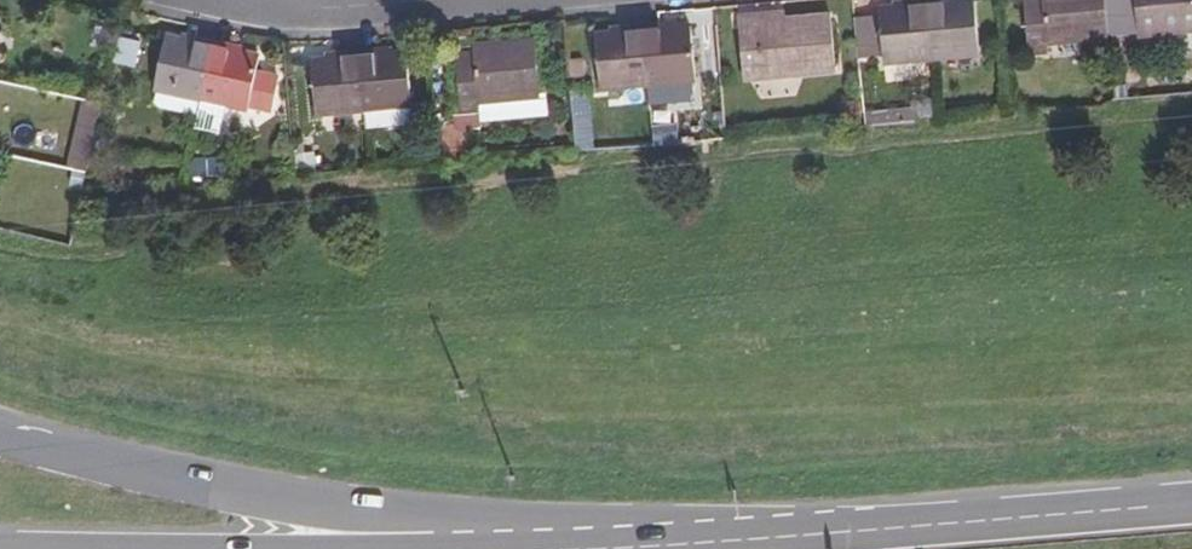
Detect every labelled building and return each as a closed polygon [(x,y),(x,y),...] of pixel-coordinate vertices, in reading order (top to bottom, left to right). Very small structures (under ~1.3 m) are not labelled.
[(880,9),(884,62),(980,54),(975,1),(959,3),(946,4),(946,0),(927,0),(908,2),(909,7),(895,8),(880,9)] [(1029,55),(1049,53),(1048,44),(1108,38),(1104,0),(1024,0),(1029,55)] [(1140,35),(1191,31),(1191,0),(1137,0),(1140,35)] [(787,13),(759,16),(760,23),(787,21),(787,13)] [(1122,14),(1111,15),(1112,33),(1123,33),(1122,14)] [(759,16),(739,18),(745,79),(838,70),(832,16),(787,21),(760,23),(759,16)] [(612,35),(596,37),(601,89),(697,80),(692,27),(675,28),(662,30),(661,24),(623,28),(624,34),(612,35)] [(181,42),(165,39),(154,93),(249,112),(250,107),(273,112),(280,79),(257,74),(260,58),(245,55),(232,53),(233,48),(196,40),(195,45),(181,42)] [(476,52),(456,54),(462,114),(481,112),(480,101),(541,96),(536,42),(475,48),(476,52)] [(138,46),(127,44),(122,63),(133,65),(138,46)] [(379,51),(360,52),(365,111),(366,128),(414,124),(408,53),(393,54),(380,55),(379,51)] [(329,61),(312,62),(317,115),(365,111),(360,52),(343,53),(343,60),(329,61)] [(92,136),(99,112),(84,108),(77,132),(92,136)] [(210,165),(193,165),(192,175),(210,175),(210,165)]
